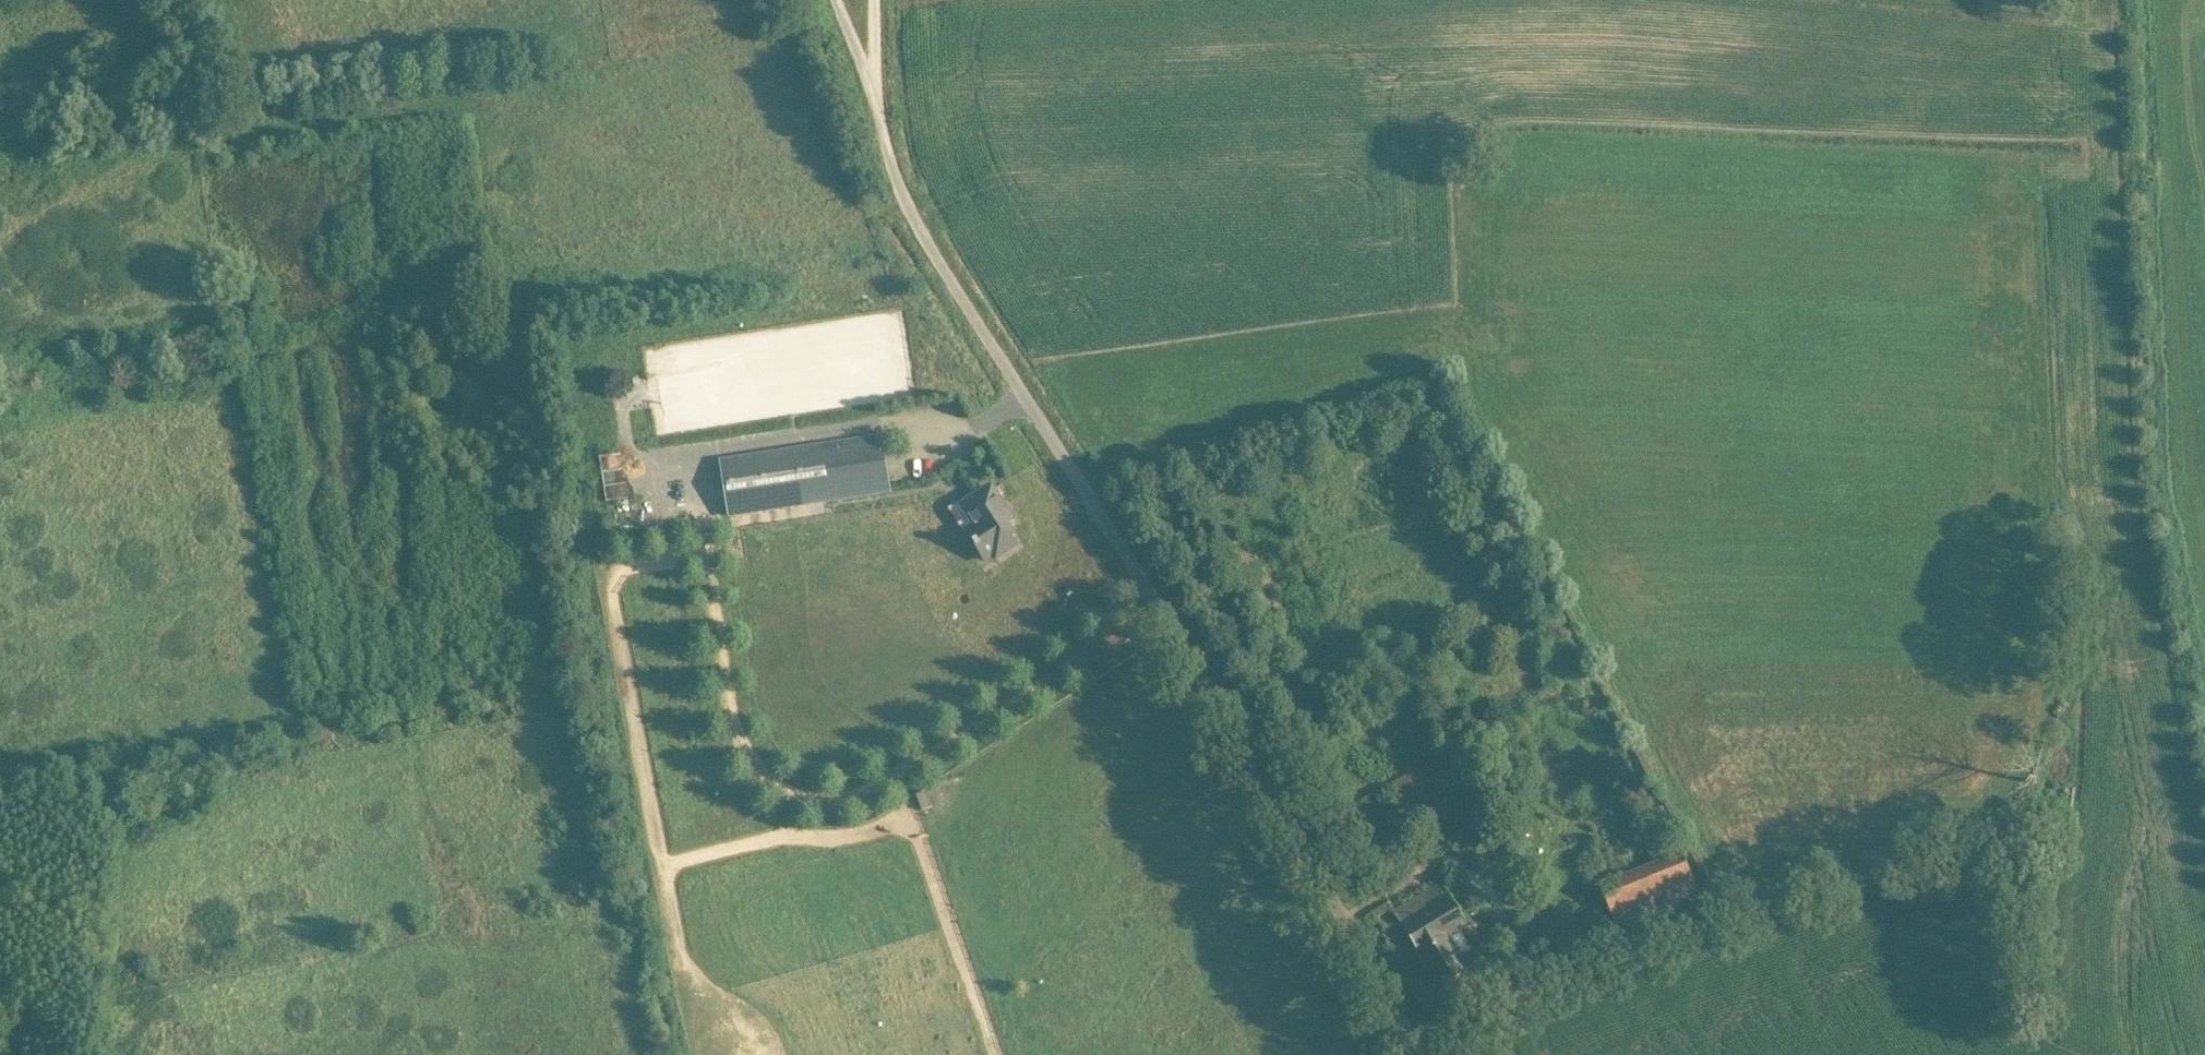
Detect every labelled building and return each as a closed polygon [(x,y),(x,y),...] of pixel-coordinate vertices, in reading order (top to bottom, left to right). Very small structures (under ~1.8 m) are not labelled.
[(721,463),(730,518),(890,492),(881,437),(721,463)] [(978,492),(961,503),(976,526),(967,532),(975,544),(974,545),(977,549),(985,561),(994,555),(997,558),(1018,545),(1007,527),(1014,522),(992,488),(980,496),(978,492)] [(1681,855),(1599,888),(1620,934),(1700,901),(1681,855)] [(1451,940),(1462,934),(1461,932),(1468,928),(1442,884),(1393,913),(1439,992),(1484,965),(1476,951),(1462,959),(1451,940)]
